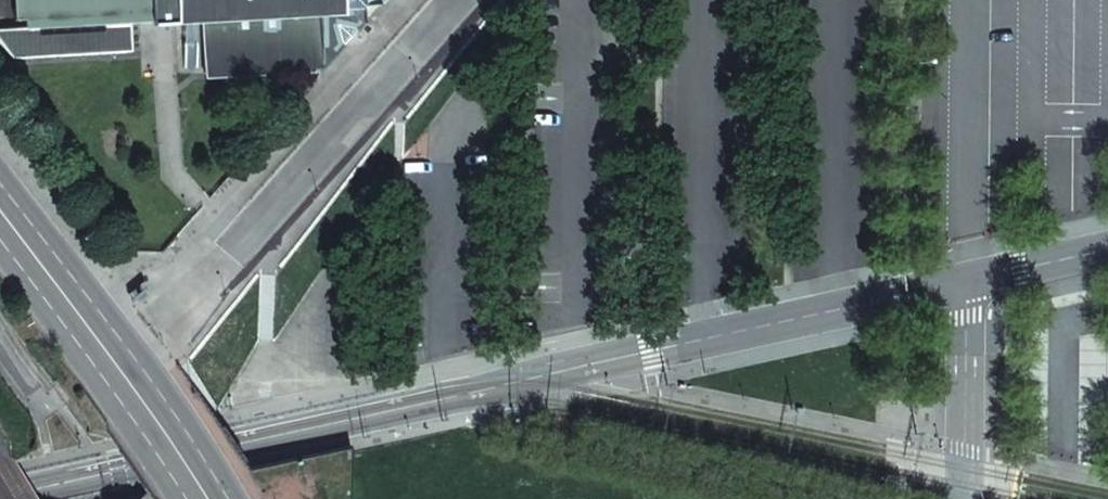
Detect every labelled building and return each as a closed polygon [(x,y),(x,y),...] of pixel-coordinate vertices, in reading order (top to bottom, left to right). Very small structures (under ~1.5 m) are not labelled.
[(16,23),(27,22),(27,30),(0,32),(0,44),(13,61),(132,52),(130,25),(174,22),(174,19),(173,10),(173,0),(15,0),(16,23)] [(173,10),(200,9),(201,18),(204,72),(309,67),(312,67),(312,70),(321,70),(365,21),(363,11),(366,8),(377,6),(383,0),(173,0),(173,10)] [(180,19),(201,18),(200,9),(173,10),(174,19),(180,19)]
